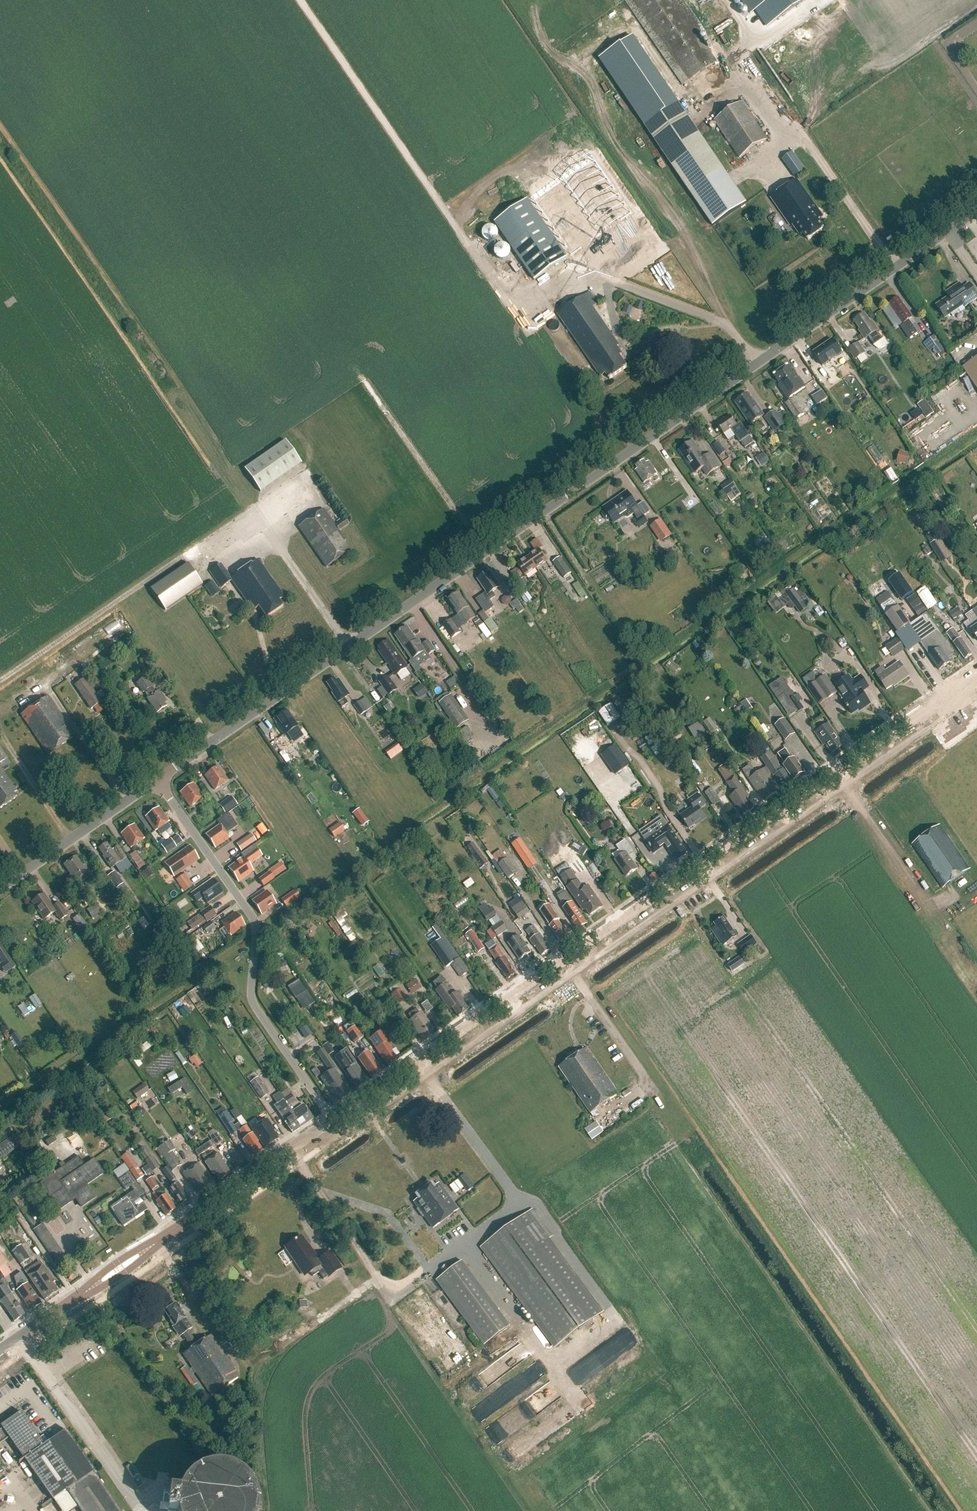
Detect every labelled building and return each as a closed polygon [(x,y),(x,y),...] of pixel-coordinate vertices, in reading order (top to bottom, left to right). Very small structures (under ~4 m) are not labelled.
[(684,86),(717,63),(710,54),(713,52),(711,50),(709,52),(699,37),(706,33),(683,0),(624,0),(684,86)] [(751,13),(756,10),(767,27),(806,0),(742,0),(751,13)] [(644,126),(713,226),(746,203),(678,103),(644,126)] [(715,122),(740,159),(768,139),(743,103),(715,122)] [(793,153),(783,160),(795,178),(806,170),(793,153)] [(532,199),(572,256),(632,214),(592,157),(532,199)] [(771,198),(771,199),(782,214),(791,226),(792,224),(800,236),(804,233),(809,240),(825,229),(819,221),(824,217),(797,180),(771,198)] [(529,201),(496,224),(536,282),(569,259),(529,201)] [(783,229),(777,233),(782,240),(787,237),(783,229)] [(936,306),(945,318),(963,305),(965,307),(976,298),(976,296),(970,285),(963,290),(959,283),(946,292),(949,297),(936,306)] [(606,374),(610,380),(628,367),(621,356),(623,355),(618,347),(620,345),(594,308),(599,304),(591,293),(559,315),(602,377),(606,374)] [(898,298),(888,305),(902,325),(912,318),(898,298)] [(645,304),(638,301),(636,307),(643,309),(645,304)] [(869,337),(874,345),(879,349),(887,344),(884,338),(882,339),(877,331),(878,330),(872,323),(871,323),(864,314),(854,321),(861,330),(860,331),(865,339),(869,337)] [(912,318),(902,325),(900,325),(909,339),(918,333),(917,333),(920,330),(912,318)] [(810,349),(824,340),(820,334),(806,344),(810,349)] [(937,353),(945,348),(936,335),(928,340),(933,348),(934,348),(937,353)] [(822,366),(842,353),(833,340),(813,353),(822,366)] [(848,349),(856,360),(867,352),(860,341),(848,349)] [(962,368),(976,389),(976,358),(962,368)] [(793,374),(788,366),(774,375),(781,385),(779,386),(788,399),(805,388),(794,373),(793,374)] [(749,421),(751,424),(764,416),(756,404),(753,406),(746,395),(736,401),(749,421)] [(804,414),(794,399),(786,404),(796,419),(804,414)] [(918,404),(927,417),(933,413),(924,400),(918,404)] [(776,411),(766,418),(774,432),(785,424),(776,411)] [(740,422),(736,425),(730,416),(717,424),(724,434),(733,428),(738,434),(736,435),(741,442),(743,441),(747,447),(754,442),(740,422)] [(921,452),(945,437),(940,430),(916,445),(921,452)] [(284,438),(241,465),(256,489),(299,462),(284,438)] [(702,468),(707,475),(720,466),(710,453),(704,458),(693,441),(680,451),(695,473),(702,468)] [(714,446),(721,456),(727,452),(719,442),(714,446)] [(746,462),(750,459),(744,450),(740,453),(746,462)] [(897,462),(907,465),(909,455),(899,452),(897,462)] [(754,457),(760,467),(768,462),(762,453),(754,457)] [(638,469),(636,470),(644,483),(657,474),(649,461),(646,463),(644,461),(636,466),(638,469)] [(885,474),(891,484),(900,478),(896,472),(893,474),(890,470),(885,474)] [(725,493),(728,497),(731,502),(741,495),(737,488),(738,488),(735,485),(725,493)] [(628,518),(634,514),(637,519),(635,520),(640,528),(648,522),(644,516),(650,512),(644,502),(637,506),(627,492),(604,508),(606,511),(603,513),(602,514),(606,520),(608,520),(611,518),(614,522),(624,516),(625,517),(628,518)] [(745,498),(748,501),(754,496),(751,493),(745,498)] [(345,518),(335,525),(324,509),(298,527),(327,567),(350,551),(342,541),(344,540),(339,533),(340,532),(339,530),(349,523),(345,518)] [(648,525),(659,542),(667,536),(656,520),(648,525)] [(930,544),(935,552),(945,546),(940,538),(930,544)] [(528,557),(536,568),(547,560),(539,549),(543,547),(537,539),(531,543),(536,551),(528,557)] [(602,558),(605,565),(615,560),(612,554),(602,558)] [(511,572),(515,579),(523,573),(525,576),(536,568),(528,557),(517,565),(519,567),(511,572)] [(255,609),(259,607),(266,618),(269,616),(269,617),(281,608),(283,606),(279,601),(285,597),(258,559),(231,578),(221,564),(210,572),(222,588),(232,581),(248,604),(250,603),(255,609)] [(557,563),(568,579),(574,575),(563,559),(557,563)] [(151,590),(166,612),(203,585),(188,564),(151,590)] [(476,599),(486,613),(495,607),(491,601),(496,597),(493,592),(502,586),(490,570),(477,579),(487,592),(476,599)] [(901,601),(913,593),(900,574),(888,582),(901,601)] [(912,575),(906,578),(911,586),(916,583),(912,575)] [(514,591),(520,587),(515,579),(509,583),(514,591)] [(578,582),(573,586),(581,599),(587,595),(578,582)] [(207,584),(208,592),(216,592),(215,583),(207,584)] [(877,602),(890,594),(886,588),(873,596),(877,602)] [(802,602),(806,599),(801,591),(796,594),(794,590),(783,598),(792,610),(794,608),(800,616),(808,611),(802,602)] [(926,611),(936,604),(926,590),(916,596),(926,611)] [(532,598),(528,591),(521,596),(526,603),(532,598)] [(459,593),(448,600),(458,615),(460,613),(467,623),(475,617),(469,607),(469,608),(459,593)] [(913,595),(905,601),(917,617),(925,612),(913,595)] [(510,604),(514,609),(521,604),(517,598),(510,604)] [(886,615),(898,632),(910,624),(898,606),(898,607),(892,598),(880,606),(886,615)] [(963,613),(958,606),(949,612),(956,621),(960,618),(958,616),(963,613)] [(976,640),(976,617),(972,610),(965,615),(969,620),(964,623),(971,634),(972,634),(976,640)] [(920,618),(923,623),(912,631),(923,647),(924,646),(930,655),(929,656),(930,656),(939,670),(950,662),(946,657),(953,652),(926,613),(920,618)] [(487,615),(481,620),(489,629),(495,625),(487,615)] [(443,627),(453,640),(462,633),(452,619),(443,627)] [(419,640),(417,641),(407,627),(395,635),(412,660),(425,651),(428,655),(435,651),(429,641),(422,645),(419,640)] [(953,628),(947,633),(965,659),(972,655),(960,638),(953,628)] [(890,653),(893,657),(904,649),(897,638),(885,646),(886,648),(882,651),(886,656),(890,653)] [(380,650),(378,651),(395,675),(407,667),(389,640),(378,647),(380,650)] [(417,673),(422,669),(415,659),(410,662),(417,673)] [(920,672),(925,670),(921,661),(916,663),(920,672)] [(878,676),(878,677),(887,690),(896,683),(897,684),(909,676),(899,662),(885,672),(882,667),(876,672),(878,676)] [(836,693),(832,688),(825,677),(819,681),(813,672),(803,680),(809,688),(820,704),(836,693)] [(151,678),(154,683),(162,677),(159,673),(151,678)] [(863,708),(870,703),(862,692),(868,687),(860,675),(849,683),(846,678),(832,688),(836,693),(838,692),(843,699),(842,700),(847,707),(846,707),(847,709),(848,709),(852,714),(862,707),(863,708)] [(380,682),(389,695),(397,689),(388,676),(380,682)] [(148,698),(157,713),(167,706),(162,699),(164,697),(159,690),(156,692),(146,677),(138,683),(144,692),(145,692),(149,697),(148,698)] [(75,685),(91,709),(102,702),(86,678),(75,685)] [(333,694),(339,703),(343,708),(349,703),(345,698),(350,695),(339,679),(337,681),(335,678),(327,683),(334,693),(333,694)] [(782,678),(769,687),(782,706),(789,702),(796,712),(797,713),(803,708),(799,701),(802,699),(799,694),(795,697),(782,678)] [(413,689),(420,699),(429,693),(423,683),(413,689)] [(466,723),(469,721),(452,694),(439,703),(457,729),(460,727),(465,734),(471,730),(466,723)] [(21,715),(48,755),(76,736),(49,696),(21,715)] [(352,703),(358,712),(364,708),(358,699),(352,703)] [(746,700),(740,704),(748,715),(754,711),(746,700)] [(279,724),(277,726),(284,736),(297,726),(286,710),(275,718),(279,724)] [(775,725),(786,740),(795,734),(784,719),(775,725)] [(815,733),(820,740),(824,745),(826,744),(832,753),(843,745),(828,723),(815,733)] [(299,726),(289,732),(295,742),(306,736),(299,726)] [(693,749),(688,741),(681,746),(687,754),(693,749)] [(651,748),(656,756),(665,750),(660,742),(651,748)] [(386,752),(392,760),(404,751),(399,743),(386,752)] [(617,746),(603,757),(616,775),(630,765),(617,746)] [(784,765),(794,780),(804,773),(795,758),(792,760),(785,749),(778,754),(785,765),(784,765)] [(771,774),(775,775),(784,787),(792,782),(783,770),(781,771),(769,753),(761,758),(771,774)] [(217,758),(221,763),(225,760),(222,755),(217,758)] [(759,791),(765,800),(778,792),(771,782),(772,782),(764,769),(756,774),(750,764),(742,770),(758,792),(759,791)] [(205,775),(215,790),(228,780),(218,766),(205,775)] [(0,809),(17,797),(14,793),(17,791),(0,767),(0,809)] [(730,797),(736,807),(737,806),(744,816),(754,808),(747,799),(749,798),(735,777),(727,782),(735,794),(730,797)] [(193,783),(180,793),(190,807),(203,798),(193,783)] [(722,801),(713,787),(705,792),(714,806),(722,801)] [(693,807),(680,816),(689,828),(705,817),(699,809),(705,805),(698,794),(688,801),(693,807)] [(231,796),(219,805),(225,814),(238,805),(231,796)] [(195,804),(198,809),(208,803),(205,798),(195,804)] [(214,801),(202,809),(205,814),(217,805),(214,801)] [(159,807),(146,817),(156,831),(169,822),(159,807)] [(363,826),(368,822),(359,810),(354,814),(363,826)] [(206,835),(215,848),(230,838),(227,834),(237,826),(228,813),(217,821),(220,825),(206,835)] [(330,829),(335,837),(346,830),(341,822),(330,829)] [(159,831),(164,839),(176,830),(171,823),(159,831)] [(134,825),(121,834),(131,848),(144,839),(134,825)] [(665,845),(671,854),(672,853),(679,862),(689,855),(668,826),(646,842),(653,852),(665,845)] [(503,830),(507,839),(513,837),(510,827),(503,830)] [(913,845),(941,888),(968,870),(940,827),(913,845)] [(236,844),(241,851),(256,841),(251,834),(236,844)] [(512,845),(529,870),(538,865),(520,839),(512,845)] [(577,844),(582,848),(586,844),(581,839),(577,844)] [(167,853),(176,847),(171,840),(163,846),(167,853)] [(615,860),(626,876),(637,869),(628,855),(633,852),(625,840),(616,846),(622,855),(615,860)] [(121,862),(113,850),(112,851),(107,843),(99,849),(104,856),(103,857),(111,869),(121,862)] [(228,868),(238,882),(253,871),(249,865),(262,856),(254,845),(241,854),(243,857),(228,868)] [(118,846),(113,850),(121,862),(126,858),(118,846)] [(184,869),(199,859),(190,846),(165,863),(174,876),(184,869)] [(493,858),(502,853),(499,847),(489,851),(493,858)] [(136,850),(130,854),(139,868),(145,864),(136,850)] [(488,862),(479,850),(472,855),(481,867),(488,862)] [(84,865),(83,866),(76,856),(63,865),(70,875),(69,876),(76,886),(91,875),(84,865)] [(509,858),(499,865),(509,880),(519,873),(509,858)] [(555,871),(566,868),(563,859),(552,862),(555,871)] [(281,863),(269,871),(259,879),(264,886),(274,879),(274,878),(286,870),(281,863)] [(532,878),(540,873),(536,867),(529,871),(532,878)] [(124,883),(116,870),(109,875),(117,887),(124,883)] [(586,909),(590,916),(603,907),(589,885),(584,889),(573,871),(562,879),(583,910),(586,909)] [(459,880),(463,885),(471,880),(467,874),(459,880)] [(185,875),(171,884),(179,896),(193,887),(185,875)] [(203,897),(207,903),(223,893),(213,879),(191,894),(197,902),(203,897)] [(252,901),(262,914),(276,904),(267,891),(252,901)] [(294,891),(280,900),(285,908),(299,898),(294,891)] [(572,920),(579,929),(586,924),(581,917),(582,916),(577,908),(565,891),(557,896),(564,907),(563,908),(571,920),(572,920)] [(53,907),(44,894),(32,902),(44,920),(55,912),(60,920),(68,915),(59,903),(53,907)] [(489,908),(482,899),(475,905),(482,914),(489,908)] [(520,920),(526,916),(532,925),(538,921),(532,912),(531,913),(523,902),(512,909),(520,920)] [(550,925),(561,942),(569,937),(558,921),(559,919),(549,904),(540,910),(550,925)] [(201,912),(202,913),(188,923),(193,930),(207,920),(208,922),(218,915),(211,905),(201,912)] [(221,922),(231,936),(245,926),(236,912),(221,922)] [(488,923),(496,919),(493,912),(485,916),(488,923)] [(72,919),(79,928),(84,925),(77,915),(72,919)] [(714,923),(716,926),(711,929),(722,946),(736,936),(723,916),(714,923)] [(501,920),(491,927),(497,936),(507,929),(501,920)] [(210,923),(202,928),(206,933),(214,928),(210,923)] [(461,958),(438,925),(424,935),(447,968),(452,964),(461,977),(470,971),(461,958)] [(540,933),(539,934),(534,925),(526,931),(532,939),(530,940),(535,947),(536,947),(542,956),(550,950),(545,943),(546,943),(540,933)] [(465,933),(478,952),(483,948),(471,929),(465,933)] [(519,936),(508,943),(520,960),(531,953),(519,936)] [(739,945),(745,954),(758,945),(752,936),(739,945)] [(0,947),(0,959),(3,964),(10,959),(1,946),(0,947)] [(496,963),(501,970),(502,970),(508,979),(516,974),(511,967),(512,967),(497,946),(490,951),(498,962),(496,963)] [(307,959),(296,967),(304,978),(315,971),(307,959)] [(374,961),(369,964),(376,974),(381,971),(374,961)] [(384,984),(386,990),(394,986),(391,980),(384,984)] [(403,988),(410,998),(420,991),(414,981),(403,988)] [(263,985),(266,990),(271,987),(268,982),(263,985)] [(295,998),(306,991),(301,984),(290,991),(295,998)] [(451,1008),(452,1007),(458,1016),(468,1010),(461,1001),(463,1000),(457,992),(450,997),(443,986),(436,991),(441,997),(443,996),(446,1000),(445,1000),(451,1008)] [(311,999),(306,991),(295,998),(301,1006),(311,999)] [(398,991),(390,997),(396,1007),(405,1001),(398,991)] [(38,1000),(33,1004),(36,1009),(42,1005),(38,1000)] [(421,1037),(423,1036),(426,1039),(433,1034),(430,1031),(433,1029),(421,1012),(409,1020),(421,1037)] [(353,1022),(346,1028),(348,1031),(347,1032),(355,1044),(364,1038),(353,1022)] [(364,1030),(370,1038),(382,1030),(376,1022),(364,1030)] [(376,1049),(388,1067),(397,1060),(395,1057),(399,1054),(395,1048),(392,1050),(384,1038),(389,1034),(385,1029),(370,1039),(376,1049)] [(25,1045),(16,1031),(10,1035),(19,1049),(25,1045)] [(245,1041),(250,1039),(247,1031),(242,1033),(245,1041)] [(146,1051),(154,1045),(149,1038),(141,1045),(142,1045),(136,1050),(140,1056),(146,1051)] [(323,1047),(329,1055),(335,1051),(334,1049),(335,1048),(333,1045),(331,1046),(329,1042),(323,1047)] [(332,1054),(336,1058),(343,1050),(340,1047),(332,1054)] [(587,1048),(559,1067),(591,1113),(619,1094),(587,1048)] [(330,1071),(321,1078),(336,1100),(338,1099),(340,1101),(348,1095),(346,1093),(349,1091),(334,1069),(336,1068),(323,1049),(318,1053),(330,1071)] [(180,1051),(176,1054),(184,1065),(188,1062),(180,1051)] [(341,1067),(356,1089),(366,1082),(359,1073),(361,1072),(356,1065),(353,1067),(349,1062),(348,1060),(350,1058),(345,1051),(336,1058),(341,1064),(340,1065),(341,1067)] [(358,1059),(371,1078),(382,1071),(368,1052),(358,1059)] [(188,1059),(194,1068),(202,1063),(196,1054),(188,1059)] [(165,1078),(172,1075),(170,1069),(163,1072),(165,1078)] [(258,1077),(250,1083),(261,1099),(269,1093),(258,1077)] [(184,1079),(167,1089),(171,1095),(182,1088),(187,1095),(192,1092),(184,1079)] [(146,1083),(133,1092),(138,1099),(151,1091),(146,1083)] [(292,1093),(288,1088),(281,1094),(284,1099),(292,1093)] [(303,1126),(292,1112),(288,1106),(295,1101),(291,1095),(284,1099),(277,1104),(279,1107),(275,1109),(282,1119),(292,1133),(303,1126)] [(292,1112),(303,1126),(313,1119),(303,1105),(292,1112)] [(243,1120),(252,1116),(248,1108),(239,1112),(243,1120)] [(218,1115),(229,1134),(236,1130),(231,1121),(232,1120),(226,1110),(218,1115)] [(233,1115),(236,1123),(242,1120),(238,1112),(233,1115)] [(267,1120),(252,1130),(264,1148),(278,1139),(269,1127),(271,1126),(267,1120)] [(585,1129),(592,1140),(604,1132),(597,1121),(585,1129)] [(248,1146),(254,1155),(261,1150),(257,1143),(258,1142),(252,1134),(251,1134),(245,1126),(239,1130),(244,1139),(242,1140),(247,1147),(248,1146)] [(208,1134),(216,1145),(222,1141),(214,1130),(208,1134)] [(24,1143),(18,1134),(0,1145),(0,1159),(24,1143)] [(179,1146),(184,1141),(178,1135),(173,1140),(179,1146)] [(54,1136),(45,1142),(49,1147),(57,1141),(54,1136)] [(169,1141),(158,1148),(173,1171),(181,1166),(172,1152),(175,1150),(169,1141)] [(145,1147),(138,1152),(152,1172),(159,1168),(145,1147)] [(226,1164),(219,1153),(214,1156),(211,1153),(207,1156),(206,1154),(202,1156),(205,1162),(214,1175),(215,1174),(219,1181),(230,1173),(224,1165),(226,1164)] [(52,1173),(52,1174),(54,1176),(41,1184),(59,1211),(76,1199),(81,1207),(95,1198),(86,1185),(103,1174),(94,1160),(85,1167),(78,1156),(65,1166),(62,1162),(59,1165),(61,1168),(54,1173),(53,1172),(52,1173)] [(114,1177),(125,1168),(120,1161),(108,1170),(114,1177)] [(198,1164),(183,1174),(194,1190),(195,1188),(199,1194),(211,1186),(204,1176),(206,1175),(198,1164)] [(129,1172),(136,1182),(144,1176),(137,1167),(129,1172)] [(168,1169),(164,1172),(171,1182),(175,1179),(168,1169)] [(136,1183),(128,1171),(118,1179),(125,1190),(136,1183)] [(451,1191),(461,1185),(455,1176),(445,1182),(451,1191)] [(159,1186),(152,1177),(146,1181),(159,1200),(157,1202),(166,1216),(176,1209),(167,1194),(164,1196),(158,1186),(159,1186)] [(175,1196),(181,1205),(188,1200),(185,1194),(186,1193),(178,1183),(169,1189),(174,1197),(175,1196)] [(445,1189),(443,1190),(438,1184),(434,1187),(431,1183),(415,1195),(418,1198),(413,1201),(418,1208),(416,1209),(422,1217),(427,1213),(432,1219),(428,1222),(433,1228),(457,1210),(453,1204),(449,1206),(444,1199),(449,1195),(445,1189)] [(135,1191),(114,1205),(127,1224),(148,1210),(135,1191)] [(482,1248),(555,1347),(603,1312),(549,1239),(552,1237),(532,1210),(482,1248)] [(93,1220),(97,1226),(102,1223),(97,1217),(93,1220)] [(33,1230),(57,1265),(66,1259),(42,1224),(33,1230)] [(310,1248),(309,1249),(301,1237),(286,1247),(305,1275),(309,1272),(313,1277),(319,1273),(323,1280),(341,1268),(332,1256),(321,1264),(310,1248)] [(17,1246),(8,1253),(18,1266),(27,1259),(17,1246)] [(0,1262),(0,1272),(1,1274),(8,1271),(3,1261),(0,1262)] [(437,1281),(484,1345),(510,1326),(462,1262),(437,1281)] [(55,1283),(43,1265),(28,1275),(45,1301),(58,1291),(53,1284),(55,1283)] [(17,1290),(30,1310),(41,1303),(26,1282),(27,1281),(21,1272),(14,1277),(17,1290)] [(14,1321),(25,1314),(6,1287),(9,1285),(4,1278),(0,1281),(0,1286),(1,1287),(0,1288),(0,1303),(1,1302),(14,1321)] [(183,1354),(211,1396),(239,1377),(211,1335),(204,1340),(203,1340),(197,1344),(188,1331),(192,1328),(186,1319),(187,1318),(177,1303),(165,1311),(171,1321),(171,1322),(172,1325),(173,1325),(174,1326),(177,1331),(179,1330),(182,1335),(192,1348),(191,1349),(183,1354)] [(529,1353),(502,1370),(506,1377),(534,1360),(529,1353)] [(197,1383),(186,1366),(180,1370),(191,1387),(197,1383)] [(494,1438),(522,1423),(516,1411),(488,1426),(494,1438)] [(9,1438),(18,1451),(23,1459),(24,1460),(52,1500),(53,1500),(61,1510),(73,1510),(78,1507),(81,1510),(120,1510),(93,1472),(94,1471),(66,1430),(44,1445),(21,1412),(6,1422),(3,1424),(0,1426),(2,1429),(0,1431),(0,1444),(9,1438)] [(503,1447),(510,1458),(526,1449),(519,1438),(503,1447)] [(138,1474),(131,1464),(126,1467),(133,1478),(138,1474)] [(256,1501),(253,1490),(248,1481),(240,1474),(231,1469),(221,1467),(211,1467),(201,1470),(192,1475),(184,1482),(172,1480),(171,1491),(170,1490),(167,1510),(256,1510),(256,1501)]
